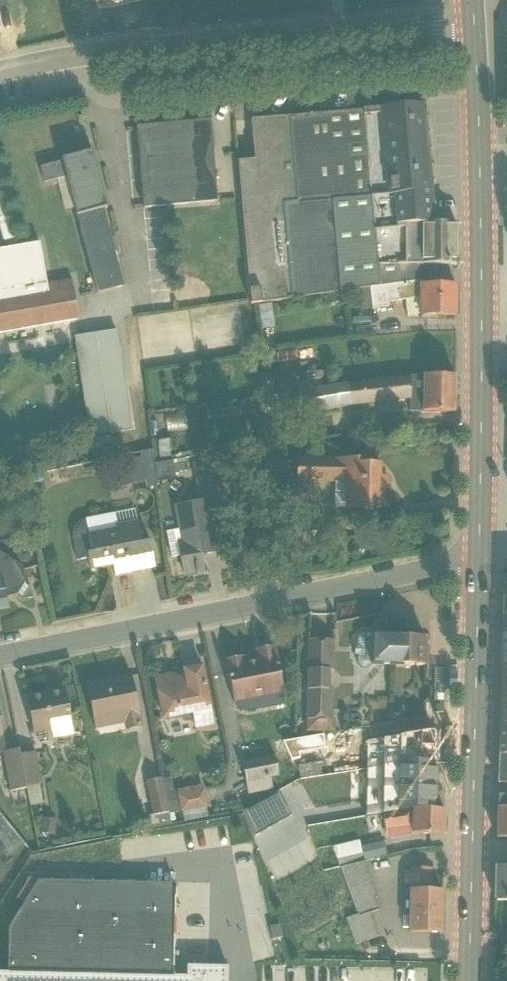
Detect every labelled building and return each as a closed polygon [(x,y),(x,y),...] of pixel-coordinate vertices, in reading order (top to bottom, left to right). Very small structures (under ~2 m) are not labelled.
[(8,32),(0,0),(0,34),(8,32)] [(94,13),(120,8),(118,0),(92,0),(94,13)] [(120,8),(145,3),(145,0),(118,0),(120,8)] [(315,12),(329,11),(329,0),(314,0),(315,12)] [(506,13),(506,0),(496,0),(497,13),(506,13)] [(354,109),(360,169),(423,163),(418,104),(354,109)] [(145,211),(223,204),(216,122),(137,129),(145,211)] [(83,217),(114,209),(100,153),(69,161),(83,217)] [(398,228),(429,226),(423,163),(360,169),(365,231),(398,228)] [(398,265),(454,265),(454,226),(429,226),(398,228),(398,265)] [(82,321),(75,281),(53,284),(47,244),(15,249),(0,252),(0,337),(82,321)] [(412,317),(452,319),(453,287),(413,285),(412,317)] [(130,434),(114,335),(93,337),(72,340),(87,440),(130,434)] [(256,348),(257,365),(300,361),(299,345),(256,348)] [(402,414),(451,414),(451,379),(403,379),(402,414)] [(161,480),(156,444),(127,448),(129,458),(95,462),(98,488),(161,480)] [(340,510),(381,510),(381,466),(357,466),(357,459),(286,459),(286,485),(340,485),(340,510)] [(186,560),(223,552),(213,503),(176,511),(186,560)] [(393,530),(419,531),(420,512),(394,511),(393,530)] [(93,583),(159,571),(150,523),(83,536),(93,583)] [(28,602),(14,538),(0,541),(0,608),(28,602)] [(359,667),(419,669),(420,639),(360,637),(359,667)] [(294,638),(291,731),(316,731),(319,639),(294,638)] [(230,713),(279,704),(268,646),(219,656),(230,713)] [(162,734),(208,724),(194,663),(149,674),(162,734)] [(498,666),(496,759),(506,759),(506,666),(498,666)] [(85,732),(137,722),(128,673),(75,683),(85,732)] [(29,746),(66,739),(56,687),(19,694),(29,746)] [(401,764),(432,766),(432,734),(408,734),(365,744),(365,771),(401,764)] [(233,760),(233,784),(253,784),(252,759),(233,760)] [(506,787),(506,759),(496,759),(496,787),(506,787)] [(409,811),(431,813),(432,766),(401,764),(365,771),(364,818),(381,815),(409,811)] [(152,775),(133,780),(140,812),(159,807),(152,775)] [(190,785),(164,789),(166,806),(193,803),(190,785)] [(0,790),(0,796),(3,808),(19,804),(15,787),(0,790)] [(492,814),(506,816),(506,797),(494,796),(492,814)] [(409,837),(442,837),(443,813),(431,813),(409,811),(381,815),(385,840),(409,837)] [(506,838),(506,816),(492,814),(490,837),(506,838)] [(356,909),(363,907),(347,840),(322,846),(339,916),(333,917),(339,942),(363,936),(356,909)] [(506,899),(506,865),(490,865),(489,899),(506,899)] [(173,886),(37,883),(7,930),(6,976),(171,978),(173,886)] [(400,933),(434,934),(436,889),(401,888),(400,933)] [(6,976),(0,975),(0,980),(227,980),(227,970),(185,969),(184,979),(171,978),(6,976)]
